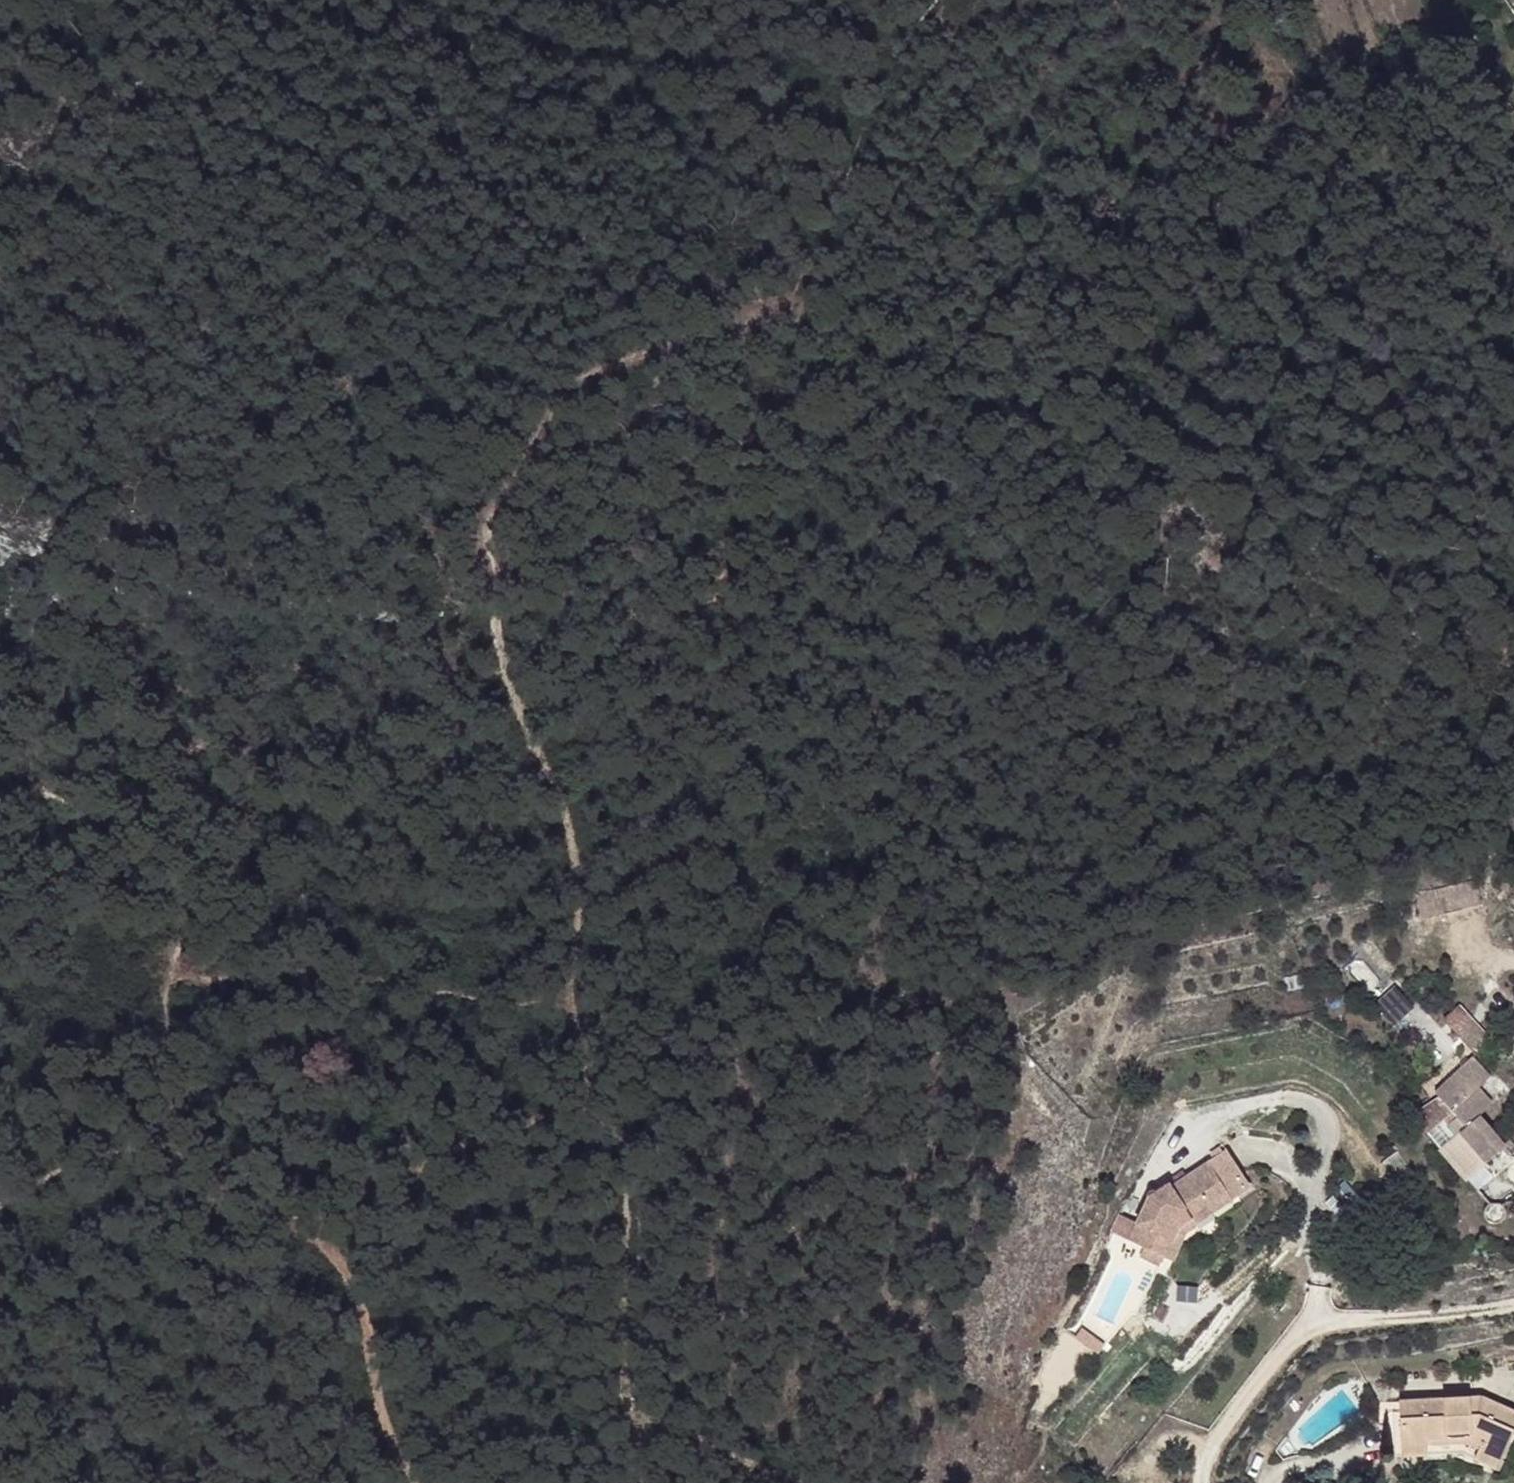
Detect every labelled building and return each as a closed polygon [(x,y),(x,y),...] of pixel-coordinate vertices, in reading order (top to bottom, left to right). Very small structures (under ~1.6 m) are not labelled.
[(1482,903),(1476,879),(1438,889),(1444,913),(1482,903)] [(1491,1040),(1459,1004),(1443,1018),(1476,1053),(1491,1040)] [(1463,1065),(1454,1055),(1437,1071),(1446,1081),(1463,1065)] [(1491,1075),(1474,1056),(1436,1093),(1440,1096),(1418,1111),(1412,1115),(1427,1132),(1442,1120),(1448,1126),(1458,1117),(1466,1125),(1440,1147),(1469,1180),(1508,1148),(1478,1115),(1492,1102),(1478,1086),(1491,1075)] [(1446,1081),(1435,1091),(1436,1093),(1474,1056),(1473,1056),(1463,1065),(1446,1081)] [(1410,1167),(1397,1150),(1381,1162),(1393,1179),(1410,1167)] [(1180,1227),(1192,1219),(1191,1217),(1185,1208),(1201,1197),(1207,1206),(1228,1192),(1208,1162),(1160,1194),(1158,1191),(1157,1190),(1156,1190),(1154,1189),(1153,1190),(1151,1191),(1150,1191),(1149,1192),(1148,1194),(1148,1195),(1148,1197),(1148,1198),(1136,1225),(1129,1240),(1145,1247),(1141,1255),(1160,1264),(1164,1256),(1166,1257),(1180,1227)] [(1233,1200),(1228,1192),(1207,1206),(1212,1213),(1233,1200)] [(1207,1206),(1201,1197),(1185,1208),(1191,1217),(1207,1206)] [(1197,1226),(1192,1219),(1180,1227),(1166,1257),(1174,1260),(1187,1233),(1197,1226)] [(1482,1396),(1443,1399),(1443,1410),(1450,1411),(1488,1411),(1513,1410),(1482,1396)] [(1443,1399),(1400,1401),(1400,1411),(1406,1411),(1443,1410),(1443,1399)] [(1450,1411),(1443,1410),(1444,1415),(1401,1417),(1403,1444),(1426,1443),(1425,1438),(1447,1436),(1447,1431),(1466,1430),(1468,1437),(1481,1443),(1479,1449),(1500,1458),(1513,1427),(1513,1411),(1513,1410),(1488,1411),(1450,1411)] [(1426,1443),(1403,1444),(1403,1456),(1426,1456),(1426,1443)] [(1500,1458),(1479,1449),(1474,1459),(1495,1468),(1500,1458)]
